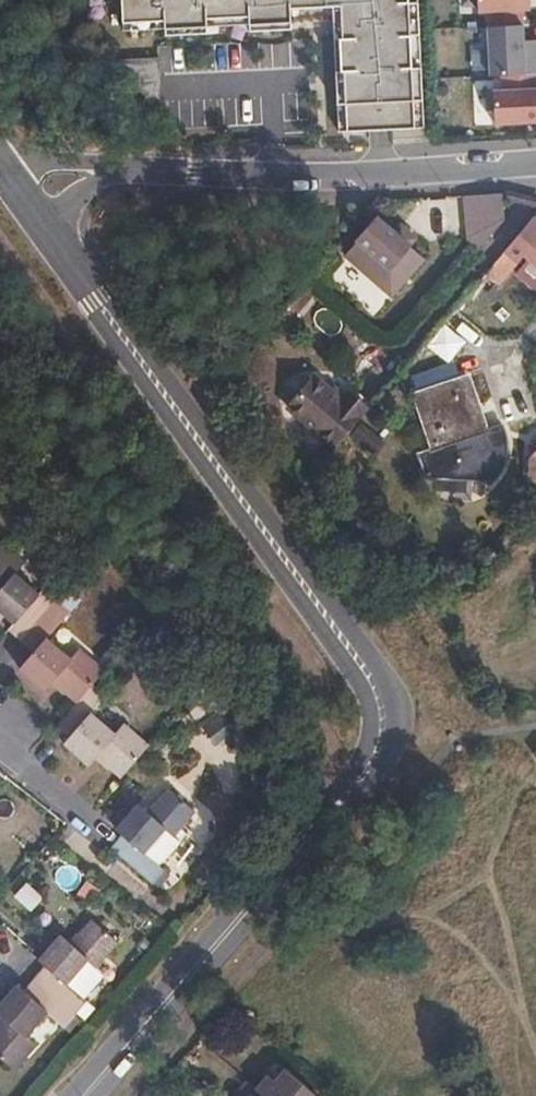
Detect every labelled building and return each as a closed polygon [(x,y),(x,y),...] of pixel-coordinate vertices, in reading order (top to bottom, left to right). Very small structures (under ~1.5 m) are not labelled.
[(123,31),(165,28),(165,36),(208,33),(207,26),(249,24),(250,31),(292,29),(291,22),(333,20),(339,132),(424,128),(418,0),(121,0),(123,31)] [(489,27),(524,25),(523,10),(531,10),(531,0),(479,0),(480,12),(488,12),(489,27)] [(489,27),(492,76),(503,76),(535,74),(535,41),(525,41),(524,25),(489,27)] [(159,59),(118,61),(148,103),(161,102),(159,59)] [(503,76),(503,91),(494,91),(496,125),(535,123),(535,74),(503,76)] [(506,218),(501,194),(463,197),(467,234),(481,246),(506,218)] [(381,212),(349,248),(395,289),(427,253),(412,240),(416,236),(402,224),(399,228),(381,212)] [(533,216),(481,278),(488,284),(493,277),(499,283),(525,253),(535,263),(535,218),(533,216)] [(350,258),(344,265),(347,268),(339,276),(377,313),(391,299),(350,258)] [(358,322),(308,278),(281,309),(300,325),(311,314),(341,340),(358,322)] [(424,346),(445,363),(463,342),(441,324),(424,346)] [(339,443),(373,404),(370,402),(353,387),(346,396),(319,373),(294,403),(339,443)] [(469,378),(417,394),(421,409),(414,411),(419,429),(427,428),(431,442),(424,444),(432,469),(438,467),(442,482),(423,487),(431,514),(495,496),(499,487),(503,477),(505,467),(506,456),(506,446),(505,435),(503,425),(484,430),(469,378)] [(315,464),(318,468),(335,449),(331,446),(315,464)] [(54,488),(66,479),(56,466),(44,474),(54,488)] [(14,623),(8,629),(21,641),(57,599),(43,588),(38,595),(14,573),(23,563),(0,543),(0,611),(14,623)] [(70,610),(57,599),(21,641),(34,653),(20,668),(45,691),(52,682),(76,703),(93,684),(105,670),(81,649),(73,659),(47,637),(70,610)] [(106,695),(93,684),(76,703),(57,725),(70,736),(64,743),(89,766),(97,757),(121,778),(150,745),(125,724),(116,734),(92,712),(106,695)] [(122,836),(111,848),(152,884),(154,881),(163,870),(158,866),(146,855),(168,830),(174,836),(195,813),(168,790),(147,813),(137,805),(116,829),(122,836)] [(179,842),(174,836),(168,830),(146,855),(158,866),(179,842)] [(80,889),(82,869),(60,867),(59,887),(80,889)] [(163,870),(154,881),(160,886),(168,875),(163,870)] [(35,912),(47,897),(29,883),(17,898),(35,912)] [(45,966),(34,978),(75,1014),(86,1001),(67,984),(88,961),(98,970),(120,944),(91,920),(70,944),(59,935),(38,960),(45,966)] [(20,968),(29,953),(1,935),(0,937),(0,955),(20,968)] [(34,978),(23,991),(17,986),(0,1005),(0,1015),(3,1018),(0,1022),(0,1059),(14,1071),(36,1046),(26,1036),(46,1013),(63,1028),(75,1014),(34,978)] [(263,1095),(264,1095),(315,1095),(285,1069),(273,1082),(267,1076),(256,1089),(263,1095)]
